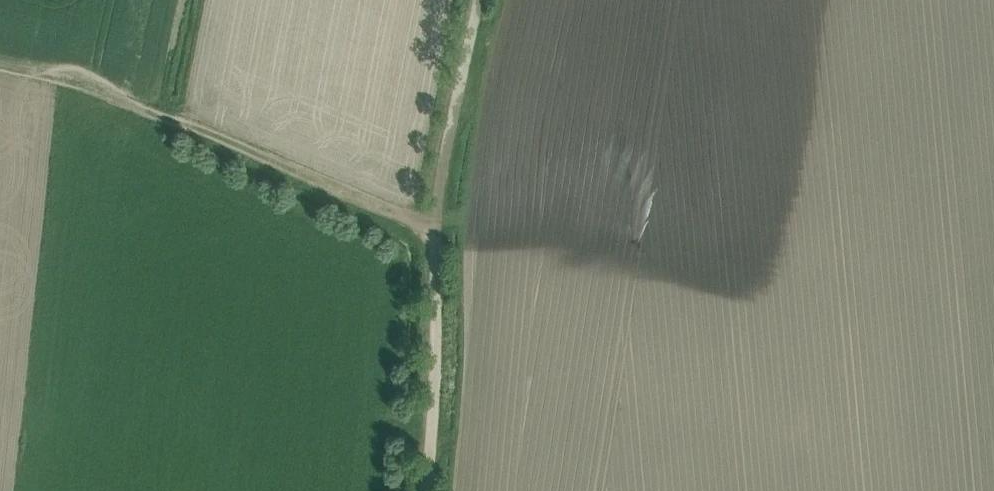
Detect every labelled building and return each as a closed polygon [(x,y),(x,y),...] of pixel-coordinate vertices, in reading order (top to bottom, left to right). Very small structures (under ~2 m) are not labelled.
[(23,444),(23,459),(34,459),(34,444),(23,444)] [(373,478),(387,479),(388,467),(374,466),(373,478)]
